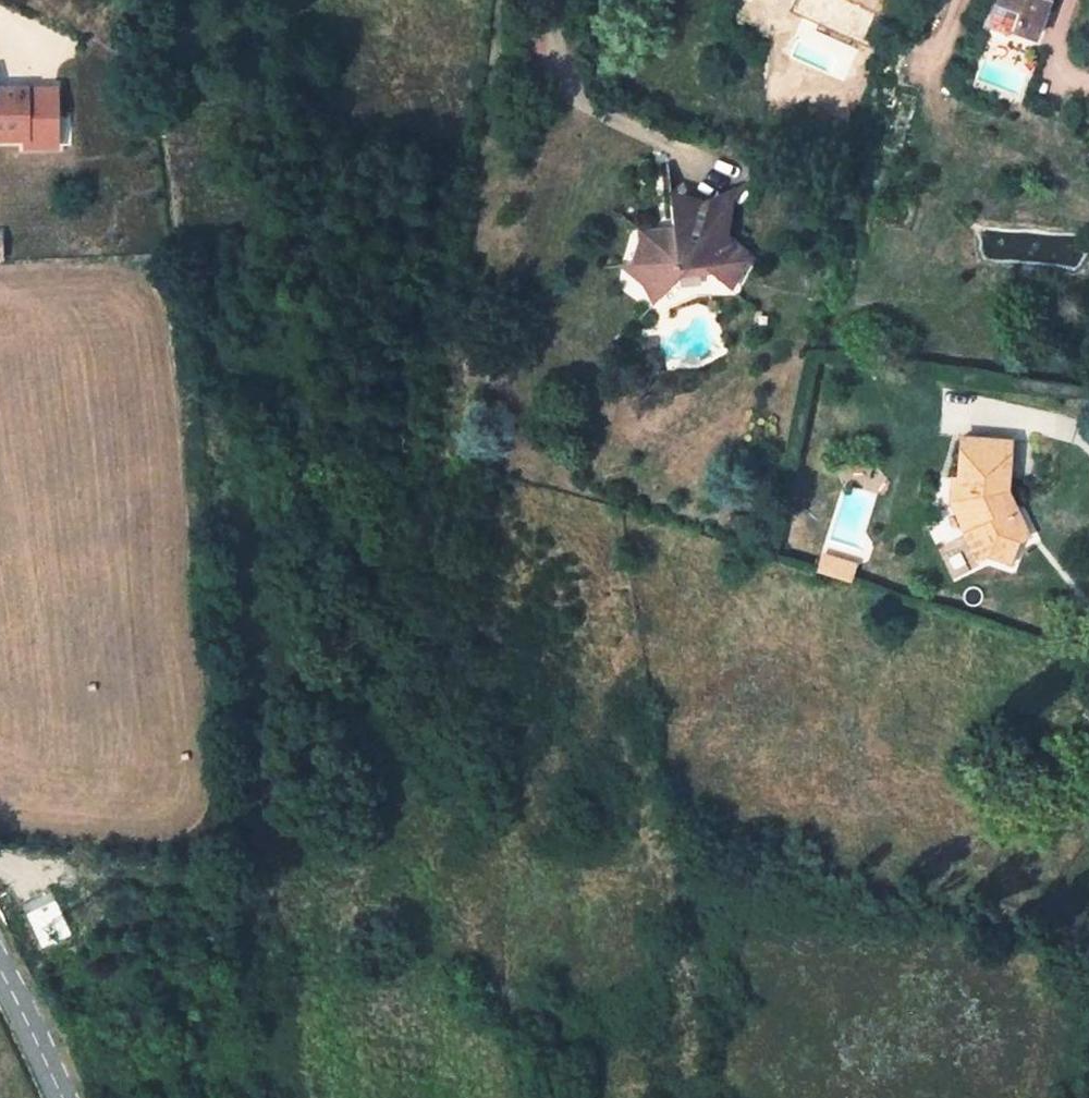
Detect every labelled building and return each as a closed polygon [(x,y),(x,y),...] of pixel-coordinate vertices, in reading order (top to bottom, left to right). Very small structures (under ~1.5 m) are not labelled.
[(876,50),(882,18),(844,0),(794,0),(789,10),(876,50)] [(997,4),(1018,11),(1011,30),(1033,38),(1047,0),(999,0),(997,4)] [(26,138),(26,89),(0,89),(0,138),(26,138)] [(703,201),(729,223),(733,200),(745,186),(745,184),(703,201)] [(729,223),(703,201),(670,204),(672,231),(664,235),(660,228),(638,239),(641,263),(631,274),(658,298),(677,276),(711,273),(726,286),(752,255),(727,234),(729,223)] [(1012,512),(1006,500),(1006,491),(1010,441),(961,437),(959,477),(957,500),(972,531),(965,534),(977,560),(989,555),(1010,563),(1017,542),(1028,536),(1016,510),(1012,512)] [(957,500),(959,477),(951,476),(949,501),(965,534),(972,531),(957,500)] [(1016,510),(1006,491),(1006,500),(1012,512),(1016,510)] [(742,517),(732,514),(729,524),(739,527),(742,517)] [(818,572),(833,577),(837,566),(821,561),(818,572)]
